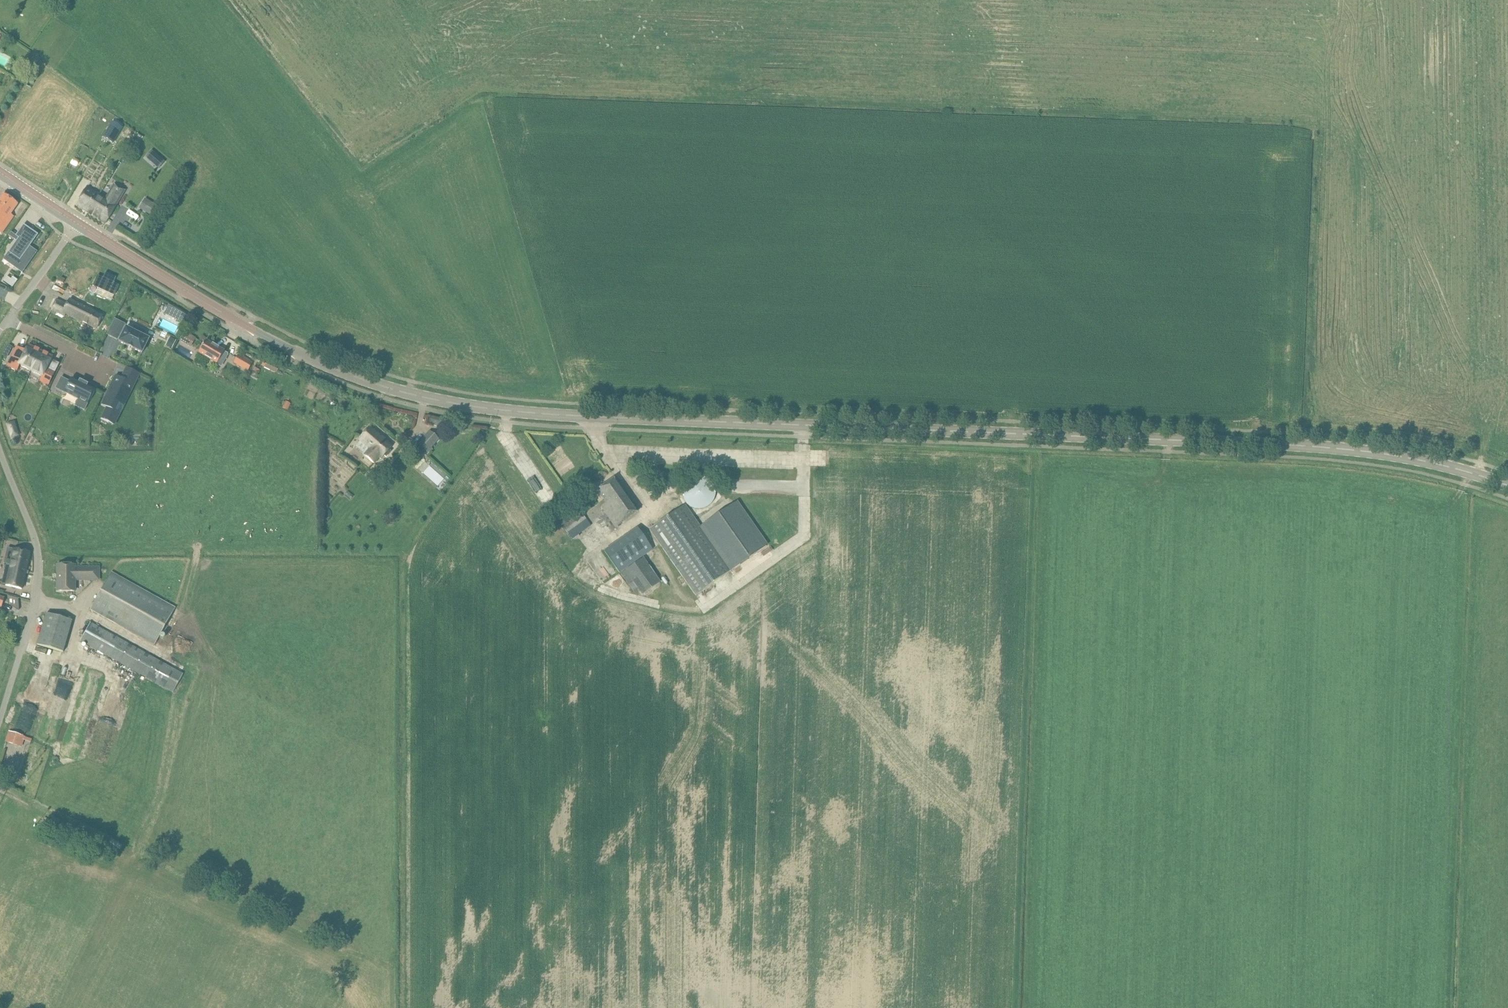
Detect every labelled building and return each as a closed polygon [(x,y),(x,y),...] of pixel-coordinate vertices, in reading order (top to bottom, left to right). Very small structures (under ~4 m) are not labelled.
[(5,43),(8,36),(0,32),(0,40),(5,43)] [(112,121),(103,136),(112,142),(122,127),(112,121)] [(161,158),(155,166),(159,169),(165,162),(161,158)] [(106,197),(100,194),(88,212),(105,223),(124,194),(119,190),(121,187),(115,183),(106,197)] [(76,205),(88,212),(100,194),(88,186),(76,205)] [(18,204),(3,194),(0,199),(0,233),(1,234),(14,216),(11,214),(18,204)] [(146,198),(140,208),(153,216),(159,207),(146,198)] [(31,214),(39,221),(43,215),(36,209),(31,214)] [(19,237),(9,252),(20,260),(16,265),(24,271),(37,252),(30,247),(39,234),(24,224),(16,235),(19,237)] [(7,276),(3,281),(12,288),(18,280),(13,277),(11,279),(7,276)] [(120,290),(115,288),(117,282),(106,277),(104,282),(99,279),(93,290),(115,301),(120,290)] [(65,314),(96,330),(103,316),(69,299),(67,304),(57,299),(51,310),(64,316),(65,314)] [(177,316),(175,318),(185,323),(188,318),(179,312),(178,312),(177,316)] [(119,341),(120,342),(127,346),(129,346),(132,348),(134,349),(141,352),(141,353),(142,353),(142,352),(148,340),(149,340),(149,339),(148,338),(148,339),(140,335),(142,331),(136,328),(134,332),(127,328),(126,327),(125,328),(126,328),(119,341)] [(185,331),(179,340),(183,342),(189,333),(185,331)] [(170,338),(166,345),(172,348),(176,340),(170,338)] [(206,340),(198,353),(221,366),(228,353),(206,340)] [(16,347),(7,365),(8,367),(15,370),(18,365),(31,371),(41,351),(29,345),(25,351),(16,347)] [(41,351),(31,371),(41,375),(38,381),(48,386),(58,367),(50,363),(53,357),(41,351)] [(238,355),(234,362),(248,371),(249,369),(252,363),(238,355)] [(106,407),(101,419),(113,424),(118,413),(115,411),(118,404),(122,406),(132,385),(134,386),(140,374),(136,372),(131,383),(116,375),(115,376),(117,377),(107,397),(105,396),(101,405),(106,407)] [(61,377),(56,388),(87,403),(94,389),(87,385),(80,381),(79,382),(72,378),(70,382),(61,377)] [(375,464),(380,458),(381,459),(384,456),(386,458),(392,451),(389,449),(392,446),(370,426),(363,434),(359,439),(369,448),(364,455),(375,464)] [(466,451),(445,432),(439,439),(430,431),(426,436),(418,445),(426,453),(433,446),(453,465),(466,451)] [(825,463),(825,450),(813,451),(813,463),(825,463)] [(432,460),(422,471),(440,487),(450,476),(432,460)] [(714,499),(715,494),(715,490),(714,485),(711,481),(708,478),(703,477),(699,476),(694,477),(690,479),(686,482),(684,486),(683,491),(683,495),(684,500),(687,504),(691,507),(695,508),(699,509),(704,508),(708,506),(712,503),(714,499)] [(638,512),(621,487),(615,479),(598,490),(606,503),(601,507),(615,527),(638,512)] [(768,545),(737,501),(700,527),(685,505),(650,530),(695,595),(731,571),(768,545)] [(579,508),(559,523),(567,533),(587,518),(579,508)] [(638,528),(631,533),(646,555),(653,550),(638,528)] [(30,553),(20,550),(14,549),(10,565),(5,564),(1,584),(22,589),(30,553)] [(643,558),(625,571),(621,574),(634,592),(638,590),(642,595),(660,583),(643,558)] [(76,581),(77,567),(76,567),(76,565),(58,565),(58,591),(76,591),(76,581)] [(100,568),(77,567),(76,581),(100,581),(100,568)] [(155,645),(176,608),(112,572),(91,609),(155,645)] [(19,598),(8,595),(9,603),(20,610),(19,598)] [(72,621),(56,616),(46,613),(37,645),(63,652),(72,621)] [(91,622),(80,641),(173,693),(184,673),(91,622)] [(21,746),(24,737),(23,736),(23,735),(22,736),(9,732),(6,741),(21,746)]
